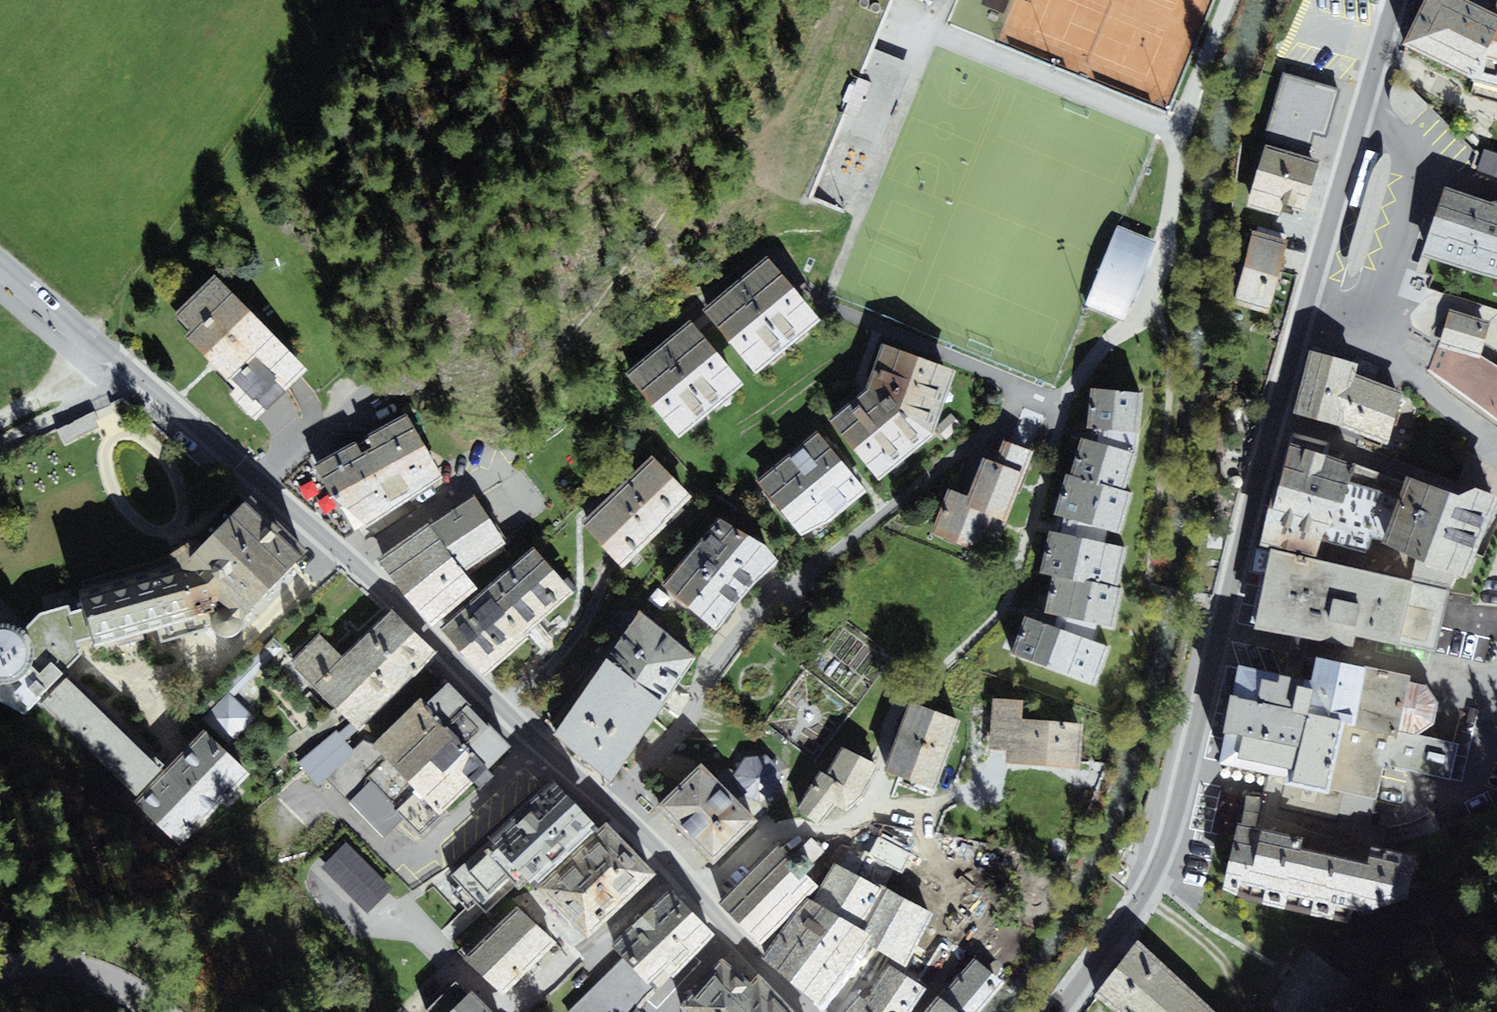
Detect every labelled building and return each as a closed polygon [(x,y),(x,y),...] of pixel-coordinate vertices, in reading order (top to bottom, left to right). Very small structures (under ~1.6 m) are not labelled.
[(1472,78),(1496,28),(1496,13),(1471,0),(1424,0),(1402,43),(1472,78)] [(1496,13),(1496,0),(1471,0),(1496,13)] [(1472,78),(1496,85),(1496,28),(1472,78)] [(907,64),(880,52),(825,183),(845,208),(858,213),(915,68),(907,64)] [(1341,89),(1284,73),(1264,144),(1298,154),(1308,157),(1315,134),(1327,137),(1341,89)] [(1429,105),(1398,73),(1391,85),(1390,96),(1391,105),(1394,113),(1401,118),(1410,126),(1429,105)] [(1283,206),(1298,154),(1264,144),(1246,206),(1280,216),(1283,206)] [(1484,149),(1477,170),(1496,177),(1496,153),(1484,149)] [(1298,154),(1283,206),(1306,212),(1321,160),(1308,157),(1298,154)] [(1478,271),(1496,215),(1496,200),(1490,202),(1445,187),(1436,215),(1424,254),(1478,271)] [(1496,277),(1496,215),(1478,271),(1496,277)] [(1138,234),(1120,227),(1088,306),(1126,321),(1143,277),(1157,242),(1138,234)] [(1289,239),(1254,230),(1233,304),(1269,314),(1289,239)] [(786,256),(713,314),(754,364),(827,306),(786,256)] [(249,391),(267,412),(311,373),(231,285),(187,324),(249,391)] [(1496,420),(1496,365),(1482,355),(1491,322),(1450,308),(1430,371),(1496,420)] [(702,324),(640,376),(692,437),(754,385),(702,324)] [(933,436),(956,369),(882,345),(867,391),(828,422),(863,466),(876,482),(933,436)] [(1291,413),(1314,420),(1334,356),(1311,349),(1291,413)] [(1360,364),(1334,356),(1314,420),(1340,428),(1356,375),(1360,364)] [(1340,428),(1388,442),(1404,390),(1356,375),(1340,428)] [(1090,387),(1086,427),(1098,429),(1138,433),(1142,393),(1090,387)] [(267,412),(249,391),(237,402),(259,425),(270,415),(267,412)] [(419,417),(323,475),(359,534),(455,475),(419,417)] [(1138,433),(1098,429),(1096,441),(1136,453),(1138,433)] [(866,493),(816,431),(754,482),(804,543),(866,493)] [(1082,437),(1070,475),(1126,491),(1136,453),(1096,441),(1082,437)] [(995,460),(1026,472),(1034,451),(1003,440),(995,460)] [(1372,537),(1382,541),(1403,481),(1353,461),(1291,441),(1261,544),(1272,546),(1316,556),(1321,542),(1367,554),(1372,537)] [(650,454),(580,521),(622,565),(692,498),(650,454)] [(995,460),(984,456),(968,496),(964,505),(998,518),(1009,522),(1026,472),(995,460)] [(1066,474),(1053,516),(1063,518),(1108,530),(1121,534),(1133,493),(1126,491),(1070,475),(1066,474)] [(1403,481),(1382,541),(1416,557),(1412,578),(1451,587),(1455,573),(1466,577),(1496,503),(1496,493),(1476,485),(1458,493),(1406,474),(1403,481)] [(998,518),(964,505),(968,496),(947,488),(929,535),(983,556),(998,518)] [(303,549),(250,490),(248,492),(183,557),(243,609),(303,549)] [(474,493),(431,521),(468,571),(509,542),(474,493)] [(719,517),(662,584),(718,631),(779,563),(767,544),(719,517)] [(1108,530),(1063,518),(1060,534),(1105,543),(1108,530)] [(379,556),(431,624),(478,586),(468,571),(431,521),(379,556)] [(1047,531),(1039,573),(1052,574),(1119,588),(1127,548),(1105,543),(1060,534),(1047,531)] [(534,543),(442,625),(485,673),(552,613),(577,591),(534,543)] [(1254,624),(1323,640),(1341,562),(1316,556),(1272,546),(1254,624)] [(174,554),(77,580),(84,603),(93,635),(96,642),(155,624),(161,637),(210,624),(220,628),(232,631),(239,625),(242,618),(243,609),(183,557),(174,554)] [(1412,578),(1341,562),(1323,640),(1353,647),(1355,635),(1436,654),(1451,587),(1412,578)] [(1052,574),(1044,613),(1057,615),(1099,624),(1114,628),(1122,589),(1119,588),(1052,574)] [(84,603),(71,606),(68,600),(40,609),(25,624),(16,618),(6,615),(0,616),(0,698),(24,711),(38,695),(65,664),(80,649),(77,637),(93,635),(84,603)] [(319,630),(290,660),(360,728),(438,650),(392,605),(343,654),(319,630)] [(642,613),(608,659),(666,704),(696,658),(642,613)] [(1099,624),(1057,615),(1054,628),(1094,642),(1099,624)] [(1024,617),(1010,654),(1096,685),(1109,647),(1094,642),(1054,628),(1024,617)] [(1310,678),(1238,663),(1217,761),(1268,772),(1257,826),(1304,836),(1302,846),(1367,860),(1371,843),(1385,846),(1389,827),(1371,823),(1383,764),(1451,779),(1459,743),(1416,734),(1434,723),(1439,703),(1426,684),(1410,681),(1411,675),(1316,654),(1310,678)] [(608,659),(553,735),(611,780),(666,704),(608,659)] [(65,664),(38,695),(136,794),(133,797),(181,843),(250,770),(205,726),(167,762),(65,664)] [(519,744),(458,681),(388,748),(449,811),(519,744)] [(229,691),(203,718),(231,744),(256,717),(229,691)] [(1024,702),(991,700),(989,746),(1012,747),(1011,761),(1080,765),(1082,723),(1023,720),(1024,702)] [(909,701),(885,769),(936,787),(960,719),(909,701)] [(822,826),(836,804),(846,812),(855,803),(859,805),(880,765),(842,746),(825,772),(820,770),(795,808),(822,826)] [(745,757),(734,773),(735,788),(747,800),(764,800),(778,790),(781,770),(769,756),(745,757)] [(711,858),(753,816),(700,763),(658,805),(711,858)] [(621,830),(572,776),(504,837),(457,880),(492,917),(537,876),(552,892),(621,830)] [(379,785),(358,807),(391,840),(412,818),(379,785)] [(1352,909),(1363,911),(1407,898),(1417,854),(1385,846),(1371,843),(1367,860),(1302,846),(1304,836),(1257,826),(1238,822),(1223,888),(1248,900),(1349,922),(1352,909)] [(641,848),(625,831),(551,900),(569,918),(592,942),(665,873),(641,848)] [(778,840),(720,904),(764,944),(822,880),(778,840)] [(393,888),(346,841),(321,866),(368,913),(393,888)] [(895,891),(880,882),(860,913),(876,923),(895,891)] [(942,916),(896,889),(895,891),(876,923),(871,933),(916,960),(942,916)] [(683,892),(621,950),(632,962),(657,989),(664,997),(726,939),(683,892)] [(869,936),(819,900),(772,963),(797,982),(821,1000),(869,936)] [(556,947),(529,918),(479,965),(506,994),(556,947)] [(1137,939),(1095,992),(1118,1011),(1216,1011),(1137,939)] [(1306,947),(1287,974),(1267,1002),(1281,1011),(1357,1011),(1371,993),(1338,969),(1306,947)] [(748,985),(736,974),(739,970),(721,957),(677,1006),(682,1011),(793,1011),(758,971),(748,985)] [(948,992),(972,1011),(975,1011),(1002,981),(976,959),(948,992)] [(578,1011),(632,1011),(657,989),(632,962),(578,1011)] [(899,967),(873,1003),(865,998),(855,1011),(921,1011),(935,992),(899,967)] [(424,1002),(434,1011),(464,982),(454,973),(424,1002)] [(471,992),(452,1011),(492,1011),(471,992)] [(931,1011),(953,1011),(941,1001),(931,1011)]
